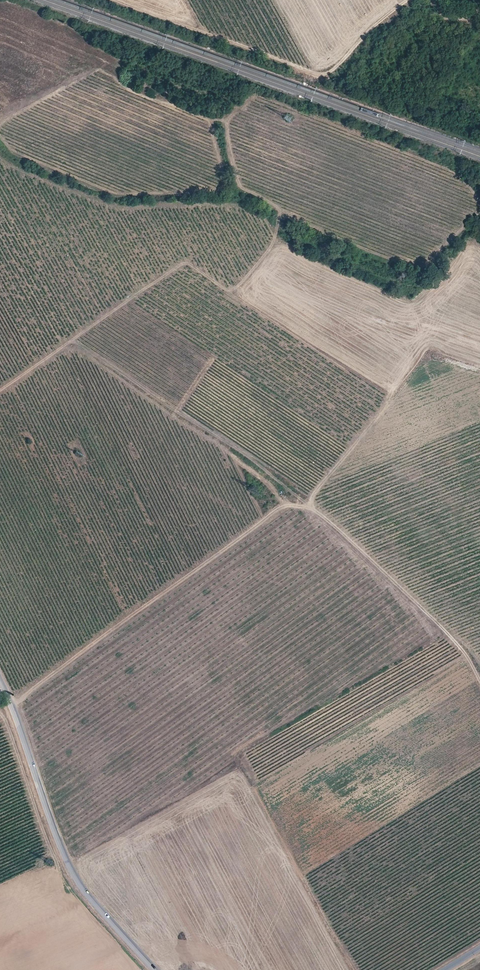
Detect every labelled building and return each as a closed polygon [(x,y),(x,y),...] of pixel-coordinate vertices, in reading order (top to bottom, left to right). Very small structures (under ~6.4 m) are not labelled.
[(460,107),(467,111),(471,104),(464,101),(460,107)] [(250,490),(255,493),(258,488),(253,485),(250,490)]
